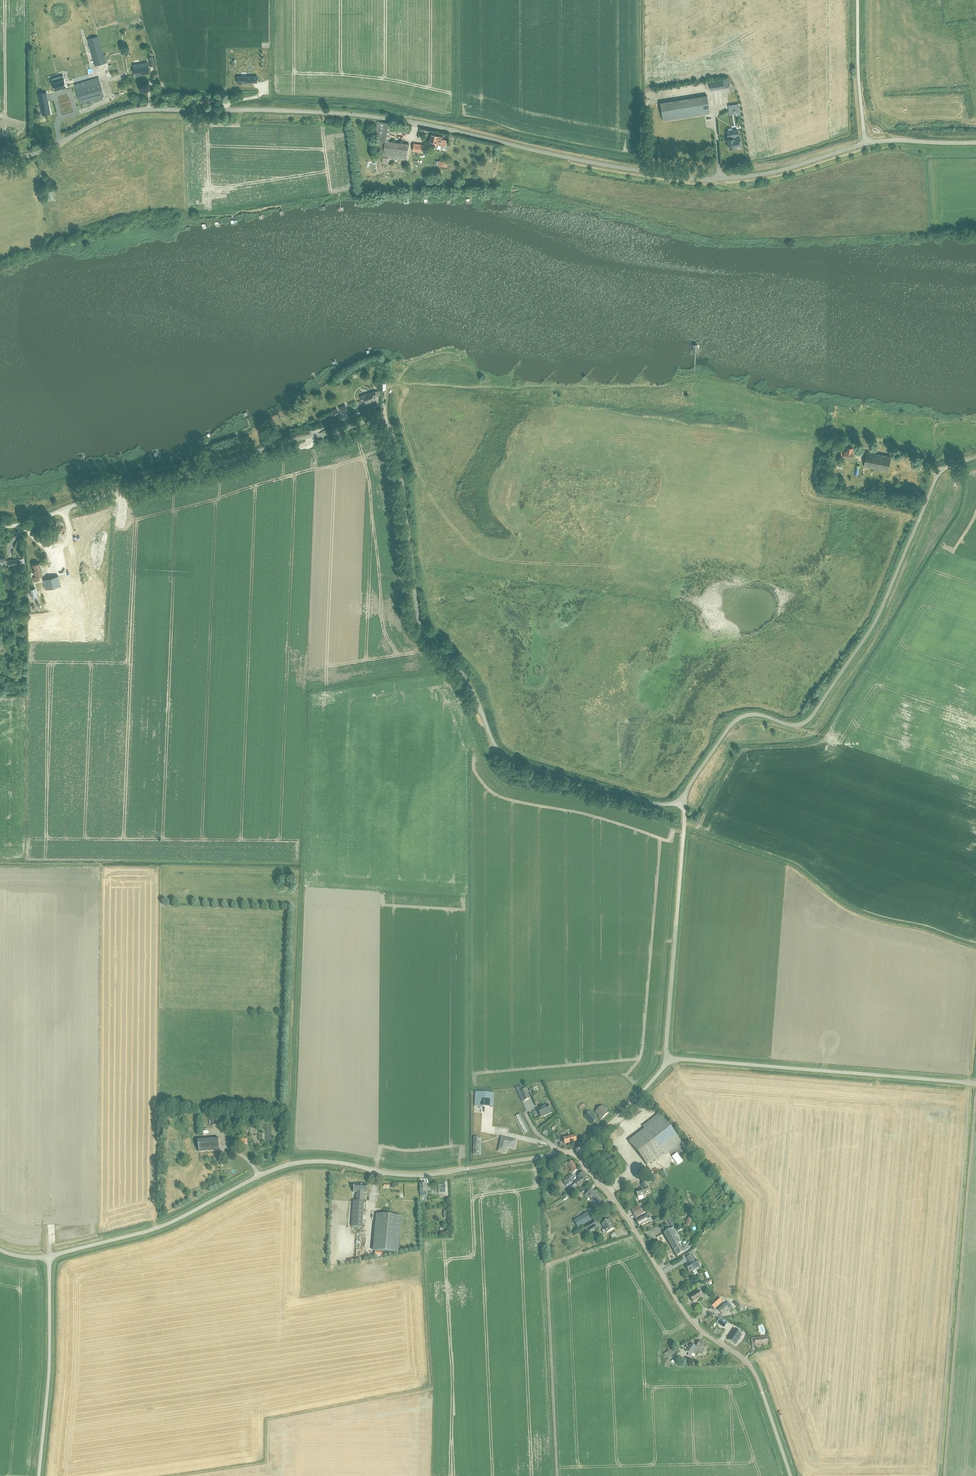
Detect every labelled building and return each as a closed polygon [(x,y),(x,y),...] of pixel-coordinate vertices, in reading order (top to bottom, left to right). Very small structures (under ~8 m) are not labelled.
[(98,36),(88,39),(96,66),(106,63),(98,36)] [(149,66),(134,68),(135,76),(150,74),(149,66)] [(58,77),(52,78),(54,86),(55,90),(67,87),(64,79),(63,75),(58,77)] [(75,84),(75,87),(76,89),(78,94),(80,104),(81,103),(105,97),(99,77),(75,84)] [(727,80),(710,82),(711,90),(728,88),(727,80)] [(43,93),(38,94),(43,115),(51,114),(49,102),(47,92),(43,93)] [(707,96),(659,103),(662,120),(710,113),(707,96)] [(738,104),(728,105),(729,114),(740,112),(738,104)] [(729,132),(727,132),(728,137),(731,137),(731,139),(728,140),(729,148),(730,148),(731,149),(733,149),(734,147),(741,146),(740,137),(736,138),(735,136),(737,136),(737,130),(732,131),(731,128),(729,129),(730,131),(728,131),(729,132)] [(445,146),(446,140),(443,139),(443,136),(432,134),(430,142),(433,142),(432,146),(436,147),(437,144),(445,146)] [(385,141),(383,156),(406,159),(409,144),(385,141)] [(413,147),(413,151),(422,152),(423,148),(426,149),(427,145),(414,144),(413,147)] [(365,400),(366,403),(375,399),(374,397),(377,396),(375,391),(367,394),(367,393),(360,396),(362,400),(365,400)] [(346,405),(340,407),(342,413),(348,411),(346,405)] [(842,451),(841,457),(852,458),(853,452),(852,452),(853,448),(848,447),(847,451),(845,451),(842,451)] [(892,456),(866,452),(864,466),(889,470),(892,456)] [(83,541),(75,542),(77,555),(86,553),(85,549),(98,547),(96,537),(83,539),(83,541)] [(0,553),(0,564),(0,565),(8,564),(8,566),(20,564),(19,559),(19,558),(11,560),(8,560),(7,559),(5,560),(5,556),(4,552),(0,553)] [(42,575),(39,563),(33,564),(36,577),(33,577),(34,582),(40,580),(39,576),(42,575)] [(61,586),(58,576),(43,580),(46,589),(61,586)] [(530,1099),(526,1090),(520,1092),(524,1101),(530,1099)] [(494,1100),(494,1093),(475,1092),(475,1104),(475,1105),(479,1105),(485,1105),(493,1105),(494,1100)] [(541,1117),(552,1113),(548,1104),(544,1106),(544,1107),(538,1110),(541,1117)] [(598,1118),(601,1120),(608,1113),(606,1110),(607,1109),(604,1105),(603,1107),(602,1106),(596,1112),(600,1116),(598,1118)] [(599,1120),(591,1111),(585,1117),(593,1125),(599,1120)] [(520,1114),(516,1116),(526,1134),(530,1132),(520,1114)] [(212,1116),(212,1126),(227,1125),(227,1115),(212,1116)] [(647,1166),(679,1142),(660,1117),(628,1142),(647,1166)] [(238,1138),(238,1144),(247,1144),(247,1132),(243,1133),(243,1138),(238,1138)] [(564,1142),(560,1143),(561,1147),(576,1142),(575,1136),(567,1138),(563,1139),(564,1142)] [(501,1137),(498,1151),(506,1153),(507,1147),(515,1148),(516,1140),(501,1137)] [(198,1139),(199,1152),(219,1151),(218,1138),(198,1139)] [(570,1171),(572,1174),(574,1173),(573,1173),(578,1170),(572,1161),(568,1163),(567,1161),(564,1163),(565,1165),(568,1164),(572,1170),(570,1171)] [(574,1182),(578,1188),(588,1180),(583,1173),(578,1177),(579,1179),(574,1182)] [(562,1180),(566,1186),(573,1183),(569,1177),(562,1180)] [(642,1189),(635,1192),(639,1201),(644,1199),(642,1196),(650,1193),(646,1183),(641,1185),(642,1189)] [(354,1201),(352,1227),(362,1227),(364,1193),(367,1193),(368,1185),(354,1184),(353,1192),(359,1193),(359,1194),(356,1194),(356,1201),(354,1201)] [(601,1201),(592,1189),(584,1196),(587,1199),(589,1198),(595,1205),(601,1201)] [(386,1204),(387,1193),(381,1193),(380,1197),(378,1197),(378,1204),(386,1204)] [(635,1209),(632,1210),(634,1214),(636,1218),(640,1215),(643,1214),(642,1212),(640,1209),(639,1206),(635,1209)] [(587,1214),(574,1222),(578,1229),(591,1221),(587,1214)] [(652,1220),(650,1217),(650,1216),(649,1214),(637,1221),(636,1221),(638,1224),(639,1227),(644,1224),(648,1222),(649,1222),(652,1220)] [(402,1218),(377,1215),(373,1251),(398,1253),(402,1218)] [(672,1218),(667,1219),(672,1228),(676,1226),(672,1218)] [(583,1227),(586,1233),(598,1226),(594,1220),(583,1227)] [(609,1220),(601,1225),(606,1233),(613,1229),(610,1223),(609,1221),(609,1220)] [(672,1228),(663,1234),(670,1246),(676,1256),(689,1248),(687,1244),(681,1248),(678,1243),(681,1241),(680,1239),(679,1240),(675,1233),(676,1233),(676,1231),(675,1232),(672,1228)] [(690,1262),(684,1266),(688,1273),(699,1266),(701,1265),(699,1263),(698,1264),(695,1260),(692,1255),(686,1258),(687,1261),(689,1260),(690,1262)] [(699,1291),(689,1297),(693,1303),(702,1297),(699,1291)] [(715,1301),(710,1305),(713,1308),(718,1304),(722,1300),(719,1297),(715,1301)] [(728,1301),(718,1310),(723,1315),(729,1310),(732,1313),(735,1311),(732,1307),(728,1301)] [(738,1341),(742,1335),(734,1330),(728,1340),(735,1345),(738,1341)] [(753,1338),(751,1338),(752,1345),(755,1345),(763,1344),(763,1345),(768,1344),(766,1335),(753,1338)] [(694,1357),(697,1351),(702,1354),(707,1346),(700,1341),(696,1347),(691,1344),(686,1351),(689,1354),(688,1355),(690,1357),(691,1355),(694,1357)]
